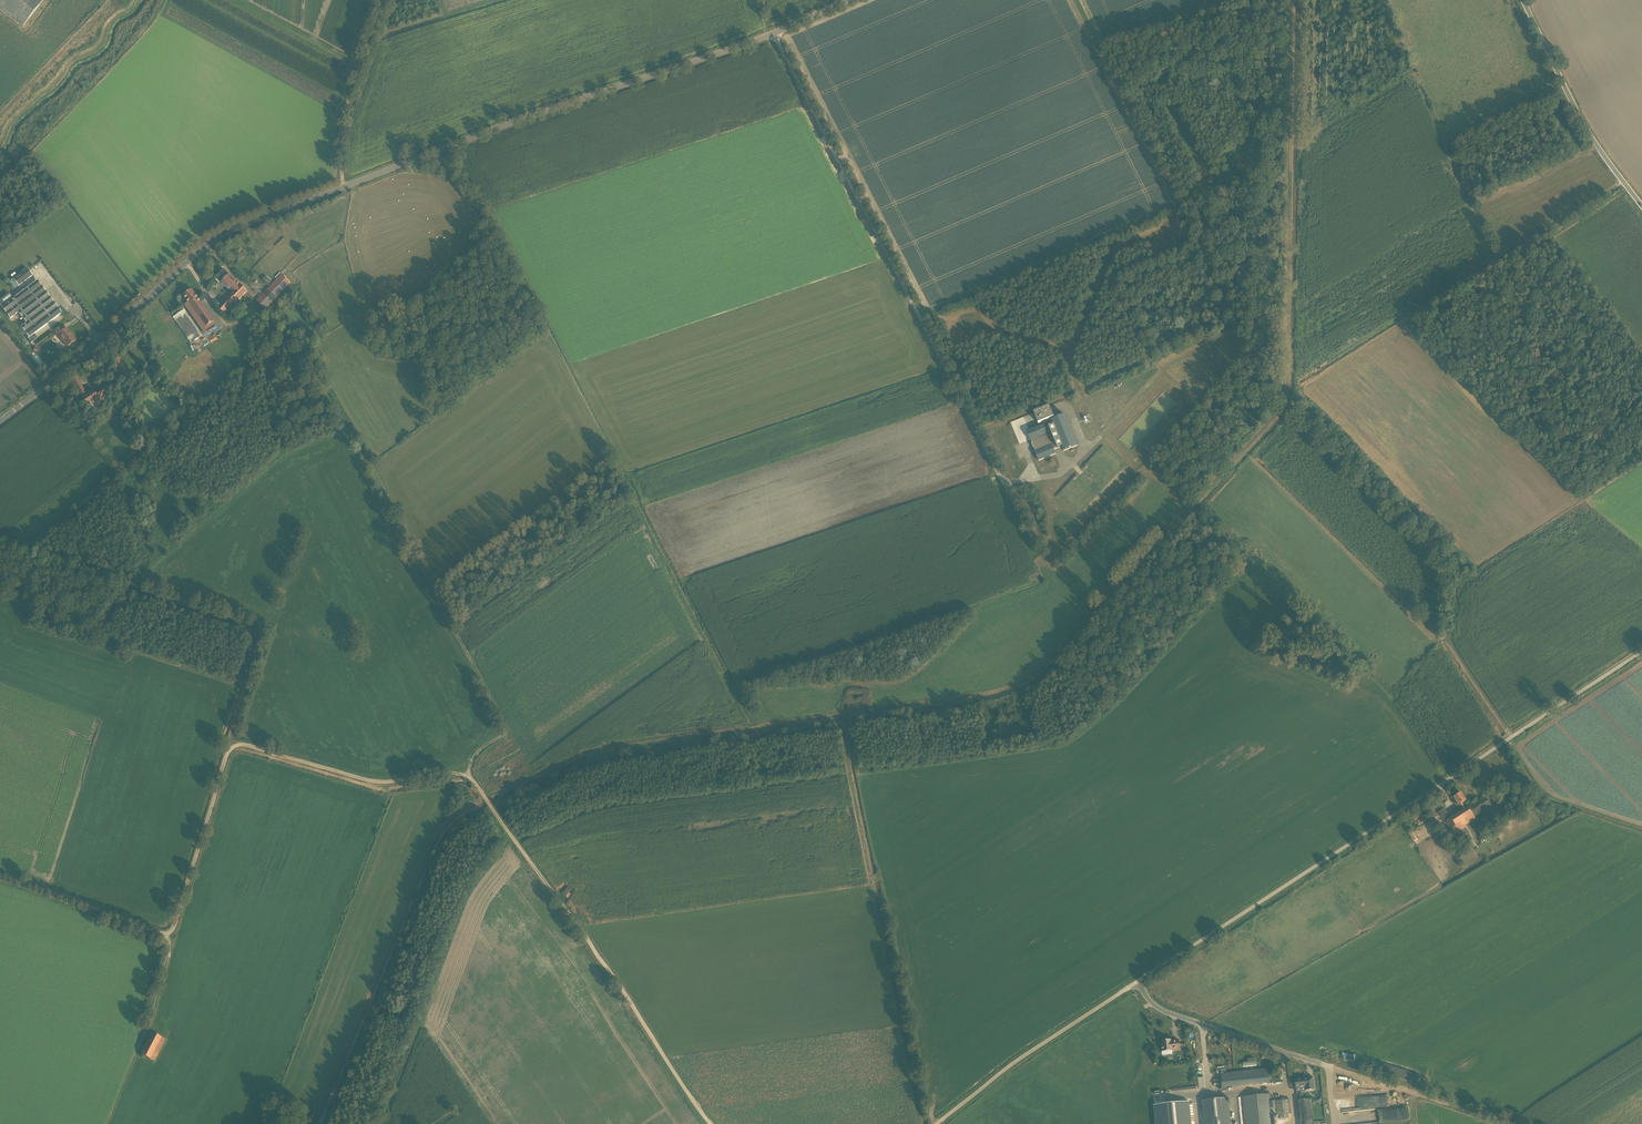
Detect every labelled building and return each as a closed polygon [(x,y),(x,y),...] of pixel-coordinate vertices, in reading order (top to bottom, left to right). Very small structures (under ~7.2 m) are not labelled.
[(23,26),(43,0),(0,0),(0,9),(23,26)] [(13,279),(18,286),(32,276),(27,269),(13,279)] [(231,294),(218,308),(225,314),(247,291),(240,285),(237,282),(229,275),(222,283),(228,289),(230,289),(232,287),(235,290),(232,294),(231,294)] [(282,275),(257,301),(259,303),(265,309),(290,283),(282,275)] [(13,299),(9,293),(0,300),(0,305),(10,319),(18,312),(26,323),(21,327),(29,338),(61,313),(45,292),(37,281),(14,298),(13,299)] [(192,290),(184,296),(188,303),(185,305),(205,334),(216,326),(213,322),(214,322),(192,290)] [(202,335),(184,310),(173,317),(191,343),(202,335)] [(60,327),(55,331),(60,339),(62,338),(68,346),(76,340),(72,335),(71,336),(66,329),(63,331),(60,327)] [(118,357),(112,361),(125,381),(131,377),(118,357)] [(105,386),(94,393),(93,390),(86,395),(84,391),(80,394),(82,397),(87,406),(98,399),(109,392),(105,386)] [(1050,406),(1034,413),(1039,424),(1054,417),(1050,406)] [(1078,446),(1065,415),(1052,420),(1053,425),(1048,427),(1045,428),(1044,424),(1027,431),(1030,440),(1031,440),(1036,452),(1035,452),(1039,461),(1056,454),(1054,450),(1062,446),(1064,451),(1078,446)] [(1466,808),(1462,802),(1466,800),(1461,793),(1454,797),(1462,810),(1450,818),(1444,809),(1438,812),(1453,835),(1465,827),(1464,826),(1467,824),(1475,819),(1474,817),(1491,806),(1485,796),(1468,807),(1466,808)] [(1488,823),(1510,809),(1505,801),(1483,816),(1488,823)] [(1482,842),(1493,835),(1491,831),(1479,838),(1482,842)] [(1410,834),(1413,842),(1418,839),(1415,832),(1410,834)] [(568,887),(563,895),(569,899),(574,891),(568,887)] [(141,1054),(150,1059),(154,1061),(156,1059),(166,1040),(152,1033),(141,1054)] [(1172,1040),(1172,1038),(1163,1039),(1163,1044),(1162,1044),(1163,1050),(1173,1049),(1173,1048),(1181,1047),(1180,1039),(1172,1040)] [(1222,1088),(1270,1083),(1268,1069),(1221,1074),(1222,1088)] [(1296,1088),(1310,1087),(1309,1078),(1295,1079),(1296,1088)] [(1273,1116),(1280,1115),(1280,1119),(1290,1118),(1289,1114),(1291,1114),(1290,1099),(1272,1101),(1271,1094),(1243,1096),(1246,1123),(1274,1123),(1273,1116)] [(1230,1117),(1229,1117),(1227,1098),(1202,1101),(1205,1123),(1231,1123),(1230,1117)] [(1311,1099),(1301,1100),(1298,1100),(1301,1123),(1314,1123),(1311,1099)] [(1191,1102),(1156,1105),(1158,1123),(1193,1123),(1191,1102)]
